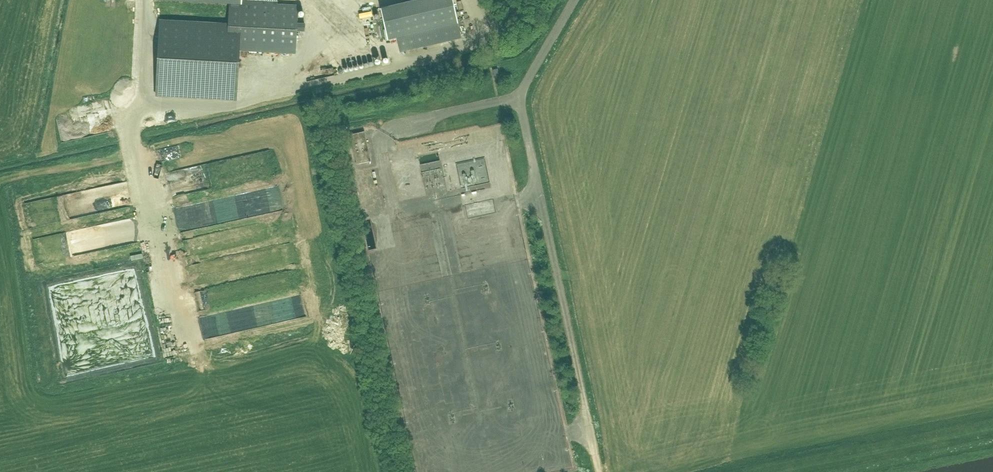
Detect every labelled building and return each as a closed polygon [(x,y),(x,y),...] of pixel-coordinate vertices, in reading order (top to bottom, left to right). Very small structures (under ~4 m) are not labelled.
[(230,3),(228,27),(160,23),(155,94),(235,99),(238,47),(295,50),(297,7),(277,6),(277,0),(182,0),(230,3)] [(453,7),(452,0),(382,0),(385,20),(453,7)] [(456,6),(387,21),(392,40),(460,26),(456,6)] [(61,136),(116,125),(114,117),(60,128),(61,136)] [(364,132),(350,135),(356,164),(370,161),(364,132)] [(481,144),(442,150),(445,168),(458,166),(457,160),(483,156),(481,144)] [(477,160),(479,166),(488,163),(487,157),(477,160)] [(423,165),(424,171),(444,166),(442,160),(423,165)] [(90,192),(39,201),(43,221),(118,207),(116,193),(106,194),(108,203),(93,206),(90,192)] [(76,249),(77,256),(99,255),(98,243),(91,243),(91,249),(76,249)] [(226,294),(222,301),(229,306),(234,298),(226,294)] [(184,344),(204,342),(203,335),(184,337),(184,344)]
